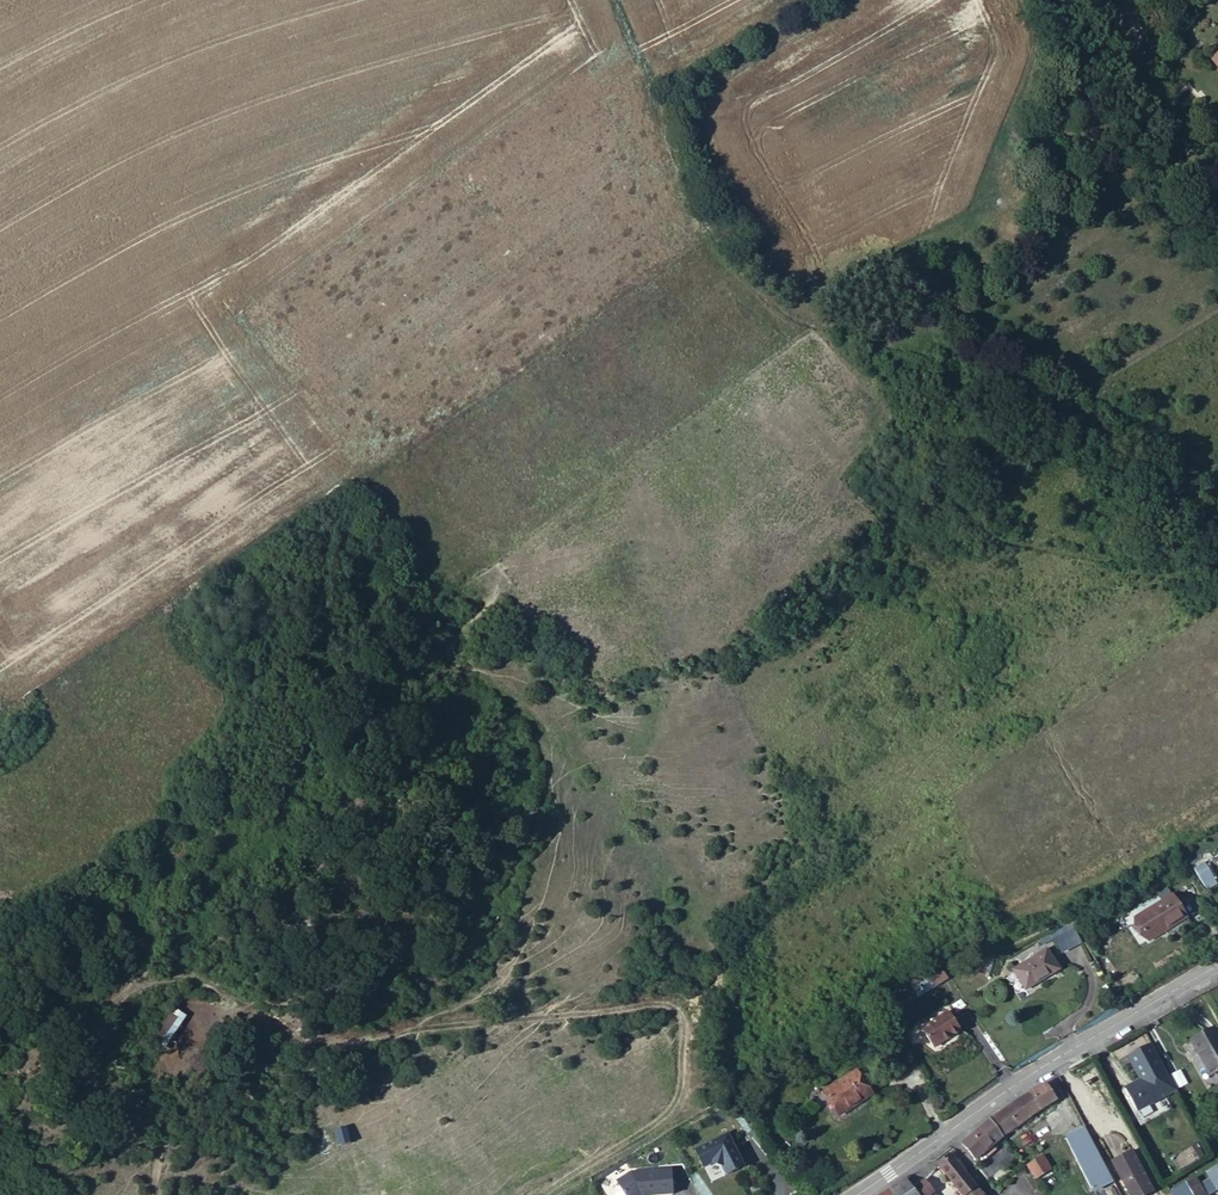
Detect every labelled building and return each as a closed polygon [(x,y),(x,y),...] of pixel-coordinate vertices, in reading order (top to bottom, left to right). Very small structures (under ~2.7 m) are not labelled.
[(1195,865),(1205,889),(1216,885),(1207,861),(1195,865)] [(1135,915),(1148,939),(1187,917),(1173,893),(1135,915)] [(1073,925),(1053,934),(1061,951),(1081,942),(1073,925)] [(1012,968),(1024,989),(1059,970),(1046,949),(1012,968)] [(948,983),(943,975),(933,981),(938,989),(948,983)] [(933,981),(913,992),(918,1000),(938,989),(933,981)] [(147,1034),(165,1046),(185,1014),(167,1003),(147,1034)] [(924,1035),(937,1054),(963,1036),(949,1017),(924,1035)] [(1214,1074),(1217,1072),(1217,1030),(1215,1025),(1193,1038),(1214,1074)] [(871,1094),(856,1069),(822,1091),(827,1100),(829,1098),(838,1112),(860,1099),(861,1100),(871,1094)] [(1127,1089),(1138,1112),(1168,1096),(1156,1073),(1127,1089)] [(1054,1099),(1044,1083),(1030,1092),(1017,1099),(990,1116),(988,1117),(1002,1136),(1027,1115),(1054,1099)] [(965,1139),(961,1142),(975,1159),(1002,1136),(988,1117),(965,1139)] [(1065,1138),(1091,1188),(1109,1179),(1083,1128),(1065,1138)] [(720,1166),(726,1174),(746,1167),(729,1131),(693,1148),(699,1167),(710,1165),(720,1166)] [(1193,1146),(1171,1156),(1174,1164),(1196,1154),(1193,1146)] [(976,1186),(951,1153),(937,1164),(961,1194),(964,1194),(976,1186)] [(1026,1163),(1035,1177),(1051,1168),(1042,1153),(1026,1163)] [(1131,1194),(1142,1194),(1152,1190),(1133,1154),(1115,1163),(1131,1194)] [(1205,1176),(1215,1194),(1217,1192),(1217,1169),(1205,1176)] [(618,1185),(624,1194),(674,1194),(674,1177),(632,1176),(618,1185)] [(913,1189),(905,1178),(896,1183),(882,1193),(879,1194),(917,1194),(913,1189)] [(924,1178),(913,1189),(917,1194),(935,1194),(924,1178)] [(1173,1191),(1175,1194),(1188,1194),(1192,1193),(1193,1194),(1205,1194),(1196,1179),(1173,1191)] [(1111,1183),(1103,1187),(1107,1194),(1117,1194),(1111,1183)] [(976,1186),(964,1194),(983,1194),(976,1186)]
